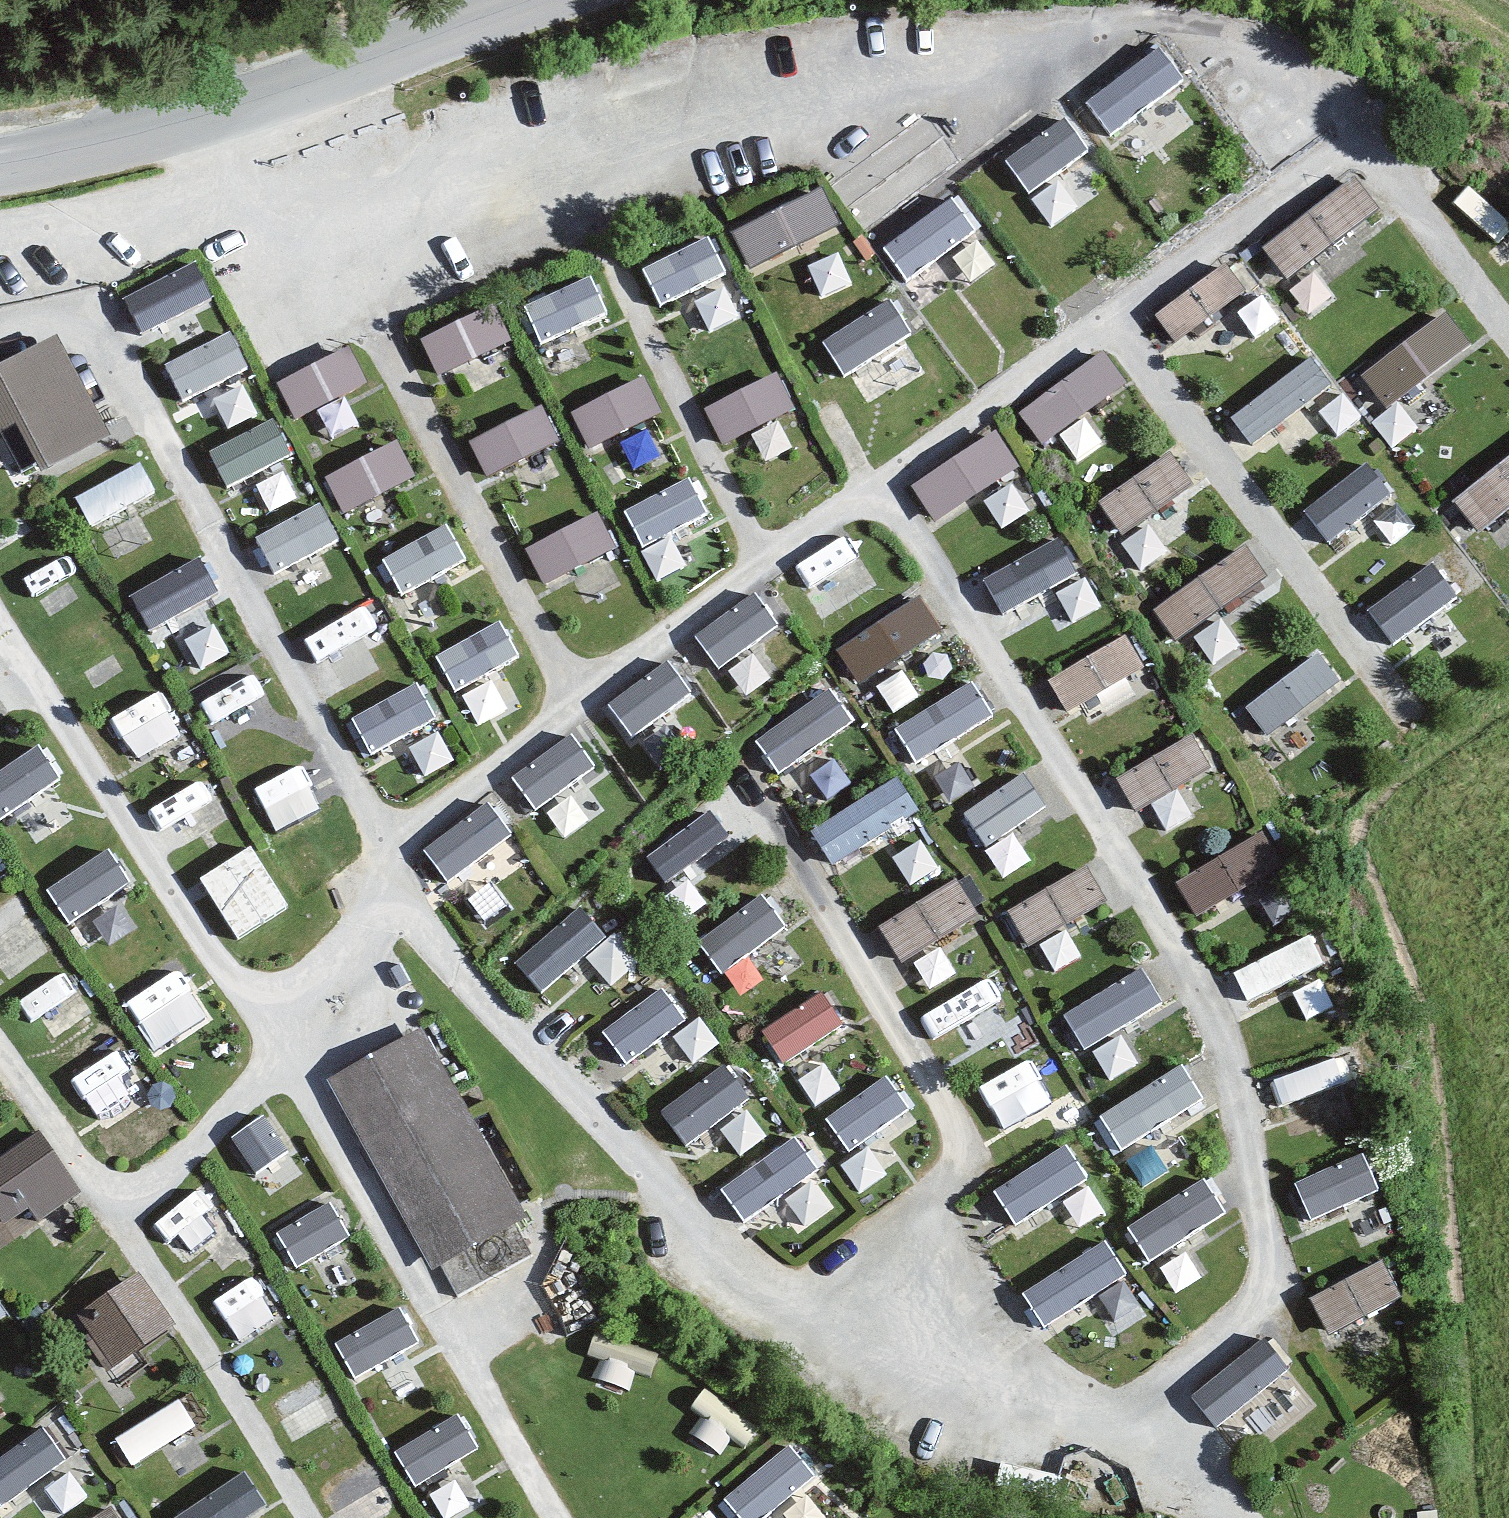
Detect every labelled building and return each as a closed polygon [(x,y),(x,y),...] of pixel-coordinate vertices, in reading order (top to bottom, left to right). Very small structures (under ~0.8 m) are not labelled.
[(1089,101),(1114,131),(1187,72),(1161,41),(1089,101)] [(1030,187),(1091,142),(1067,111),(1007,156),(1030,187)] [(1290,279),(1382,204),(1353,168),(1261,243),(1290,279)] [(732,223),(751,265),(843,223),(824,181),(732,223)] [(908,275),(979,222),(954,187),(882,240),(908,275)] [(642,257),(659,299),(729,271),(713,229),(642,257)] [(1177,336),(1251,285),(1229,254),(1156,305),(1177,336)] [(199,255),(125,289),(145,332),(219,298),(199,255)] [(538,333),(611,311),(598,270),(525,292),(538,333)] [(845,370),(911,326),(888,291),(822,335),(845,370)] [(443,371),(513,333),(492,294),(422,332),(443,371)] [(1391,405),(1470,333),(1440,301),(1361,373),(1391,405)] [(181,390),(250,366),(237,327),(168,352),(181,390)] [(300,414),(370,375),(349,337),(278,376),(300,414)] [(859,385),(919,366),(911,341),(851,360),(859,385)] [(1045,440),(1128,375),(1101,342),(1019,407),(1045,440)] [(1309,347),(1231,412),(1255,441),(1333,376),(1309,347)] [(56,350),(0,381),(0,441),(16,433),(43,484),(109,448),(56,350)] [(593,443),(663,405),(642,367),(573,405),(593,443)] [(719,433),(794,409),(781,369),(707,393),(719,433)] [(489,471),(561,438),(544,400),(471,434),(489,471)] [(278,413),(210,438),(224,478),(292,453),(278,413)] [(931,514),(1020,468),(998,426),(909,472),(931,514)] [(326,469),(346,507),(418,469),(398,431),(326,469)] [(1476,522),(1508,499),(1508,449),(1452,489),(1476,522)] [(1179,451),(1097,486),(1113,522),(1194,488),(1179,451)] [(1366,454),(1303,504),(1329,537),(1392,486),(1366,454)] [(88,516),(158,490),(146,459),(77,485),(88,516)] [(639,536),(708,514),(696,475),(626,497),(639,536)] [(272,561),(339,537),(326,499),(258,522),(272,561)] [(543,576),(620,547),(604,508),(528,537),(543,576)] [(449,515),(382,553),(403,590),(470,552),(449,515)] [(845,529),(790,561),(817,607),(872,574),(845,529)] [(1000,609),(1082,576),(1064,532),(983,564),(1000,609)] [(1246,539),(1151,600),(1175,638),(1270,577),(1246,539)] [(1394,637),(1459,590),(1431,552),(1366,600),(1394,637)] [(718,663),(779,619),(753,583),(692,627),(718,663)] [(859,681),(944,631),(921,592),(836,642),(859,681)] [(325,667),(378,637),(358,603),(306,633),(325,667)] [(450,681),(521,657),(507,618),(436,642),(450,681)] [(1071,705),(1147,656),(1126,624),(1050,674),(1071,705)] [(1320,643),(1244,698),(1268,730),(1343,675),(1320,643)] [(632,730),(692,687),(666,651),(606,693),(632,730)] [(212,714),(265,690),(256,670),(203,693),(212,714)] [(917,761),(995,710),(971,673),(893,724),(917,761)] [(372,747),(438,712),(418,675),(352,710),(372,747)] [(789,772),(852,707),(819,676),(757,742),(789,772)] [(112,708),(131,753),(182,731),(163,686),(112,708)] [(510,769),(537,805),(596,760),(569,724),(510,769)] [(1118,767),(1134,801),(1217,761),(1201,727),(1118,767)] [(0,763),(0,811),(1,813),(61,772),(38,738),(0,763)] [(274,826),(321,802),(298,758),(251,782),(274,826)] [(1024,766),(961,807),(988,848),(1051,807),(1024,766)] [(902,775),(811,815),(829,856),(920,816),(902,775)] [(486,792),(423,841),(450,875),(513,825),(486,792)] [(705,800),(644,852),(669,881),(730,829),(705,800)] [(1269,827),(1176,870),(1193,907),(1286,864),(1269,827)] [(200,874),(240,933),(293,897),(253,838),(200,874)] [(47,881),(70,916),(131,877),(108,842),(47,881)] [(1080,854),(1010,909),(1036,942),(1106,888),(1080,854)] [(907,961),(981,910),(954,871),(880,921),(907,961)] [(698,936),(724,968),(787,917),(761,885),(698,936)] [(33,909),(15,887),(0,899),(0,935),(33,909)] [(611,979),(638,954),(583,894),(514,955),(544,989),(586,951),(611,979)] [(1317,928),(1232,962),(1245,994),(1330,959),(1317,928)] [(1139,958),(1063,1009),(1086,1044),(1162,994),(1139,958)] [(180,959),(123,996),(155,1046),(212,1009),(180,959)] [(658,977),(602,1025),(630,1058),(686,1010),(658,977)] [(824,979),(759,1024),(784,1060),(849,1015),(824,979)] [(529,1238),(429,1046),(336,1094),(447,1307),(528,1265),(517,1244),(529,1238)] [(1004,1126),(1061,1094),(1033,1046),(977,1078),(1004,1126)] [(1309,1128),(1356,1112),(1336,1051),(1289,1067),(1309,1128)] [(79,1075),(98,1114),(144,1091),(125,1052),(79,1075)] [(661,1107),(692,1142),(753,1087),(721,1053),(661,1107)] [(1182,1054),(1095,1111),(1120,1148),(1207,1091),(1182,1054)] [(842,1140),(910,1110),(893,1072),(825,1101),(842,1140)] [(270,1105),(229,1128),(250,1167),(292,1144),(270,1105)] [(0,1146),(0,1212),(11,1229),(81,1184),(40,1121),(0,1146)] [(793,1127),(718,1176),(742,1214),(818,1165),(793,1127)] [(1018,1220),(1087,1167),(1061,1134),(992,1186),(1018,1220)] [(1310,1214),(1384,1186),(1368,1144),(1294,1173),(1310,1214)] [(1208,1174),(1126,1211),(1144,1250),(1226,1213),(1208,1174)] [(333,1196),(275,1216),(289,1257),(347,1237),(333,1196)] [(1047,1324),(1128,1269),(1102,1230),(1021,1285),(1047,1324)] [(1331,1330),(1405,1290),(1384,1251),(1310,1291),(1331,1330)] [(139,1264),(75,1308),(114,1365),(178,1321),(139,1264)] [(213,1289),(233,1333),(275,1313),(254,1270),(213,1289)] [(350,1369),(418,1342),(401,1301),(334,1329),(350,1369)] [(1189,1386),(1218,1422),(1292,1364),(1263,1327),(1189,1386)] [(286,1423),(330,1405),(317,1373),(273,1390),(286,1423)] [(198,1380),(113,1431),(131,1459),(215,1409),(198,1380)] [(414,1476),(481,1442),(461,1403),(394,1437),(414,1476)] [(66,1453),(40,1418),(0,1448),(0,1496),(3,1501),(66,1453)] [(723,1489),(744,1517),(753,1517),(817,1471),(793,1438),(723,1489)] [(319,1483),(338,1517),(342,1517),(393,1490),(373,1453),(319,1483)] [(169,1517),(239,1517),(270,1495),(242,1459),(167,1516),(169,1517)] [(79,1517),(124,1517),(110,1497),(79,1517)]
